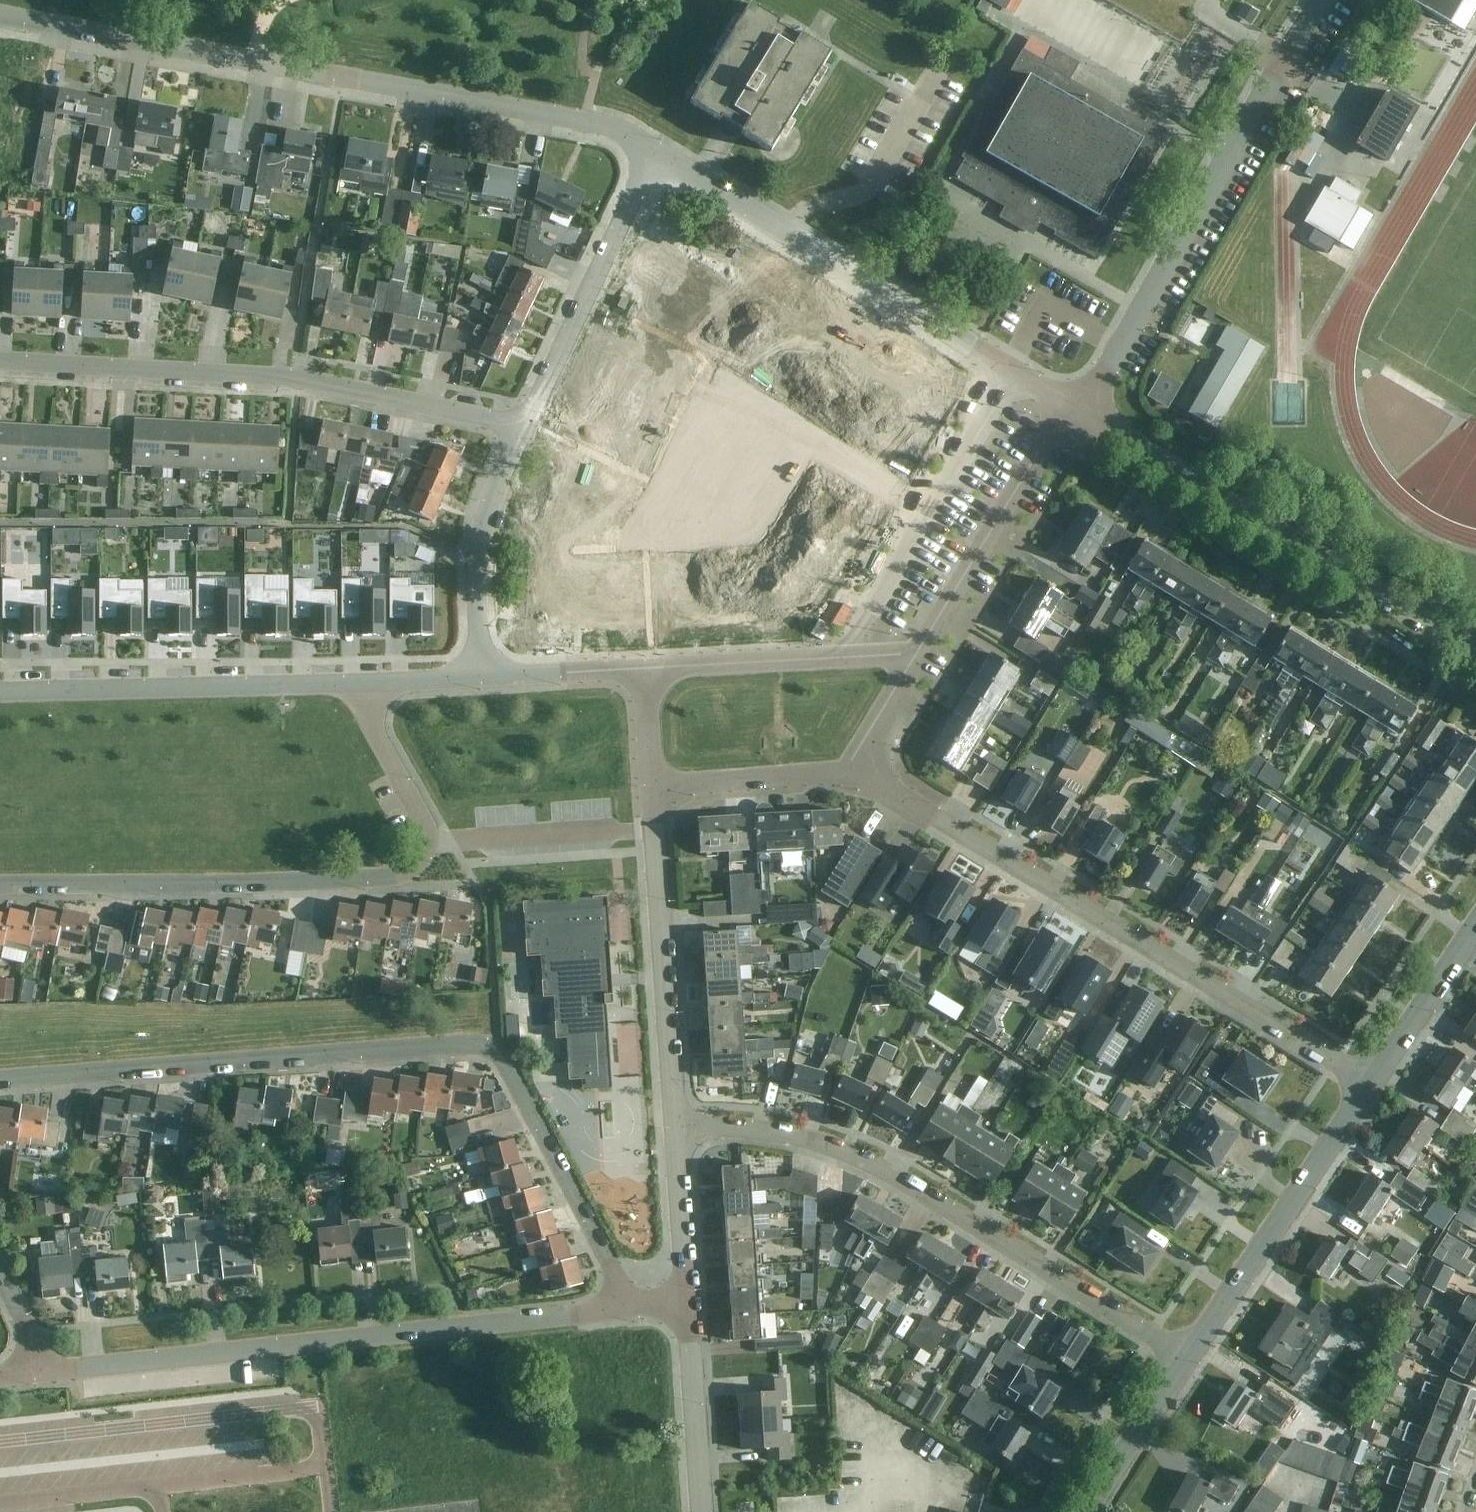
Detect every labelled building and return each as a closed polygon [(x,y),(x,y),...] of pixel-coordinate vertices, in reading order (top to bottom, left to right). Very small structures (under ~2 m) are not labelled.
[(983,0),(978,9),(987,15),(992,5),(983,0)] [(1005,8),(1010,0),(992,0),(1005,8)] [(1412,1),(1451,23),(1464,0),(1413,0),(1412,1)] [(772,152),(788,126),(832,53),(751,4),(691,102),(726,124),(725,126),(735,132),(736,130),(772,152)] [(1253,21),(1258,12),(1246,5),(1240,14),(1253,21)] [(965,159),(955,178),(1005,207),(1000,217),(1026,232),(1031,224),(1033,219),(1056,232),(1054,235),(1094,257),(1105,239),(1108,240),(1131,200),(1138,203),(1146,190),(1139,185),(1170,132),(1147,119),(1145,122),(1071,80),(1081,63),(1054,48),(1046,61),(1024,49),(994,102),(987,98),(979,112),(986,116),(962,158),(965,159)] [(88,124),(93,96),(62,90),(58,106),(47,105),(37,162),(36,170),(48,172),(58,114),(66,115),(65,120),(87,124),(88,124)] [(1359,144),(1387,161),(1418,109),(1389,93),(1359,144)] [(116,170),(120,147),(125,120),(114,118),(118,100),(93,96),(88,124),(100,127),(96,145),(108,147),(104,168),(116,170)] [(165,155),(174,156),(178,137),(173,136),(178,111),(142,104),(137,132),(138,132),(136,145),(159,149),(159,147),(162,148),(165,155)] [(217,118),(211,150),(206,149),(203,172),(222,175),(223,171),(248,176),(253,153),(239,150),(244,123),(217,118)] [(284,189),(287,171),(310,175),(315,151),(317,152),(317,149),(315,148),(318,136),(288,131),(285,150),(264,146),(261,165),(257,185),(284,189)] [(1297,161),(1308,167),(1324,139),(1313,133),(1297,161)] [(389,189),(393,168),(384,166),(387,149),(352,142),(347,168),(342,167),(340,180),(361,185),(360,191),(387,197),(381,232),(397,235),(397,233),(402,204),(404,192),(389,189)] [(120,147),(116,170),(130,173),(135,149),(120,147)] [(470,189),(462,187),(467,163),(433,157),(431,171),(417,169),(412,193),(427,196),(466,207),(470,189)] [(512,214),(525,216),(530,185),(517,183),(519,172),(489,167),(483,207),(512,212),(512,214)] [(526,256),(526,258),(548,268),(556,250),(538,242),(543,220),(548,222),(555,208),(575,217),(586,193),(542,172),(532,224),(529,244),(526,256)] [(1363,194),(1336,178),(1329,190),(1325,188),(1304,223),(1339,243),(1360,208),(1356,206),(1363,194)] [(235,186),(231,209),(250,212),(254,188),(235,186)] [(186,195),(185,208),(198,209),(199,197),(186,195)] [(28,203),(28,212),(41,212),(41,203),(28,203)] [(420,207),(402,204),(397,233),(416,235),(420,207)] [(8,219),(7,231),(16,232),(16,220),(8,219)] [(76,235),(77,223),(68,223),(68,235),(76,235)] [(77,223),(76,235),(85,235),(85,224),(77,223)] [(148,239),(149,227),(140,227),(140,239),(148,239)] [(149,227),(148,239),(156,239),(157,228),(149,227)] [(236,250),(238,238),(230,237),(228,249),(236,250)] [(238,238),(236,250),(244,252),(246,240),(238,238)] [(332,255),(333,242),(322,241),(321,254),(332,255)] [(514,241),(512,251),(526,256),(529,244),(514,241)] [(189,298),(198,256),(183,253),(185,244),(176,242),(165,293),(189,298)] [(445,257),(447,245),(435,244),(433,255),(445,257)] [(213,303),(224,252),(214,250),(212,259),(198,256),(189,298),(213,303)] [(308,253),(300,251),(297,263),(306,265),(308,253)] [(536,299),(546,278),(524,268),(526,263),(510,256),(498,282),(512,289),(536,299)] [(260,313),(269,272),(254,268),(256,259),(247,257),(236,308),(260,313)] [(392,279),(404,281),(408,264),(396,261),(392,279)] [(38,316),(40,273),(26,272),(26,262),(16,262),(14,314),(38,316)] [(63,317),(66,265),(56,264),(55,274),(40,273),(38,316),(63,317)] [(284,318),(295,267),(285,265),(283,275),(269,272),(260,313),(284,318)] [(107,319),(110,277),(95,276),(95,266),(86,266),(83,318),(107,319)] [(134,283),(135,268),(125,268),(125,278),(110,277),(107,319),(132,321),(134,283)] [(135,268),(134,283),(147,283),(147,269),(135,268)] [(354,295),(331,290),(334,271),(317,268),(313,300),(328,303),(323,327),(346,332),(354,295)] [(498,282),(475,272),(470,282),(507,300),(502,309),(526,320),(536,299),(512,289),(498,282)] [(413,346),(419,320),(399,316),(406,282),(392,279),(391,285),(385,313),(395,315),(389,341),(413,346)] [(375,299),(354,295),(346,332),(370,337),(375,311),(385,313),(391,285),(379,282),(375,299)] [(526,320),(502,309),(502,310),(477,298),(472,305),(498,318),(492,331),(515,343),(526,320)] [(766,302),(747,334),(766,346),(785,314),(766,302)] [(421,311),(419,320),(442,325),(443,315),(421,311)] [(785,314),(766,346),(786,358),(806,327),(785,314)] [(437,350),(442,325),(419,320),(413,346),(437,350)] [(664,320),(659,329),(668,333),(672,324),(664,320)] [(672,324),(668,333),(676,337),(681,328),(672,324)] [(515,343),(479,325),(474,335),(478,337),(472,349),(505,364),(515,343)] [(460,330),(446,327),(442,351),(454,352),(467,352),(466,343),(457,343),(460,330)] [(1217,429),(1265,348),(1228,327),(1217,346),(1226,351),(1190,413),(1217,429)] [(812,331),(792,362),(813,374),(832,343),(812,331)] [(832,343),(813,374),(832,386),(851,355),(832,343)] [(851,355),(832,386),(851,398),(871,367),(851,355)] [(743,365),(738,374),(746,379),(751,370),(743,365)] [(871,367),(851,398),(871,410),(890,379),(871,367)] [(690,370),(686,379),(695,383),(699,375),(690,370)] [(751,370),(746,379),(754,384),(759,375),(751,370)] [(1158,396),(1179,409),(1194,384),(1173,371),(1158,396)] [(686,379),(682,387),(691,392),(695,383),(686,379)] [(890,379),(871,410),(890,422),(910,391),(890,379)] [(910,391),(890,422),(911,435),(930,403),(910,391)] [(790,394),(784,403),(792,408),(798,399),(790,394)] [(798,399),(792,408),(800,413),(806,404),(798,399)] [(668,416),(664,425),(674,429),(678,420),(668,416)] [(829,418),(823,427),(831,432),(837,423),(829,418)] [(343,451),(349,426),(325,420),(322,431),(302,427),(302,449),(311,451),(307,470),(326,473),(331,448),(343,451)] [(163,479),(164,465),(166,423),(136,421),(134,464),(154,465),(153,478),(163,479)] [(191,480),(194,424),(166,423),(164,465),(182,466),(182,480),(191,480)] [(837,423),(831,432),(839,436),(845,428),(837,423)] [(221,468),(223,426),(194,424),(191,480),(200,481),(201,467),(221,468)] [(25,427),(0,425),(0,482),(3,482),(3,468),(23,469),(25,427)] [(664,425),(660,433),(670,438),(674,429),(664,425)] [(249,484),(252,427),(223,426),(221,468),(240,469),(239,483),(249,484)] [(349,426),(343,451),(336,481),(348,483),(352,465),(363,468),(366,456),(372,430),(349,426)] [(51,485),(54,428),(25,427),(23,469),(42,471),(41,484),(51,485)] [(279,472),(281,429),(252,427),(249,484),(258,484),(259,470),(279,472)] [(80,473),(83,430),(54,428),(51,485),(60,485),(61,472),(80,473)] [(109,488),(112,432),(83,430),(80,473),(100,474),(99,487),(109,488)] [(396,472),(401,455),(399,454),(400,449),(393,448),(395,435),(372,430),(366,456),(363,468),(360,484),(370,486),(373,471),(387,474),(387,470),(396,472)] [(462,455),(438,445),(402,437),(400,449),(399,454),(401,455),(408,458),(414,448),(424,450),(424,451),(434,455),(429,467),(453,477),(462,455)] [(867,442),(862,451),(870,455),(875,447),(867,442)] [(653,447),(649,456),(659,461),(663,452),(653,447)] [(875,447),(870,455),(878,460),(883,452),(875,447)] [(398,479),(406,482),(412,468),(403,466),(398,479)] [(443,498),(453,477),(429,467),(420,488),(419,488),(443,498)] [(806,474),(801,482),(810,488),(815,480),(806,474)] [(840,478),(828,499),(859,518),(872,498),(840,478)] [(400,496),(406,482),(398,479),(392,492),(400,496)] [(801,482),(796,490),(805,496),(810,488),(801,482)] [(419,488),(420,488),(410,484),(406,494),(415,498),(410,510),(434,520),(443,498),(419,488)] [(630,490),(625,500),(637,506),(642,495),(630,490)] [(828,499),(816,518),(847,538),(859,518),(828,499)] [(373,524),(376,508),(361,504),(357,520),(373,524)] [(1114,554),(1122,559),(1136,536),(1113,522),(1099,513),(1101,510),(1092,505),(1090,508),(1087,506),(1073,529),(1114,554)] [(235,518),(247,518),(247,510),(235,509),(235,518)] [(49,519),(49,510),(37,510),(37,519),(49,519)] [(49,510),(49,519),(61,519),(61,510),(49,510)] [(107,519),(119,519),(119,510),(107,510),(107,519)] [(119,510),(119,519),(132,519),(131,510),(119,510)] [(178,519),(190,518),(190,510),(178,510),(178,519)] [(190,510),(190,518),(202,518),(202,510),(190,510)] [(247,510),(247,518),(259,518),(259,510),(247,510)] [(328,522),(337,523),(339,511),(329,511),(328,522)] [(619,513),(615,523),(626,529),(631,518),(619,513)] [(782,513),(777,521),(786,527),(791,519),(782,513)] [(816,518),(804,538),(835,557),(847,538),(816,518)] [(777,521),(772,529),(781,535),(786,527),(777,521)] [(615,523),(610,533),(622,539),(626,529),(615,523)] [(165,528),(165,541),(189,541),(189,528),(165,528)] [(198,528),(199,545),(219,545),(219,528),(198,528)] [(106,529),(106,540),(120,540),(120,529),(106,529)] [(249,529),(249,542),(264,542),(264,529),(249,529)] [(1114,554),(1073,529),(1066,540),(1063,538),(1058,547),(1061,549),(1059,552),(1086,568),(1094,555),(1108,564),(1107,566),(1115,571),(1122,559),(1114,554)] [(54,530),(54,544),(68,544),(68,530),(54,530)] [(82,544),(82,554),(98,554),(98,530),(82,530),(82,544)] [(378,530),(377,543),(391,543),(391,531),(378,530)] [(804,538),(791,558),(823,577),(835,557),(804,538)] [(1131,611),(1146,587),(1168,551),(1147,539),(1128,569),(1141,577),(1123,606),(1131,611)] [(406,544),(406,557),(415,557),(415,544),(406,544)] [(752,545),(742,545),(743,556),(753,555),(752,545)] [(720,546),(710,547),(711,557),(720,557),(720,546)] [(729,546),(720,546),(720,557),(730,556),(729,546)] [(684,548),(674,549),(675,559),(684,559),(684,548)] [(674,549),(665,549),(665,560),(675,559),(674,549)] [(629,551),(619,552),(620,562),(630,562),(629,551)] [(1171,595),(1190,565),(1168,551),(1146,587),(1131,611),(1140,617),(1158,587),(1171,595)] [(619,552),(610,553),(611,563),(620,562),(619,552)] [(574,554),(565,555),(565,565),(575,565),(574,554)] [(583,554),(574,554),(575,565),(584,564),(583,554)] [(1189,613),(1211,578),(1190,565),(1171,595),(1183,603),(1180,608),(1189,613)] [(245,575),(246,618),(264,618),(264,635),(289,635),(288,590),(266,591),(266,575),(245,575)] [(50,579),(50,617),(69,617),(70,634),(94,633),(94,589),(70,590),(69,578),(50,579)] [(1213,621),(1231,590),(1211,578),(1189,613),(1184,623),(1175,638),(1182,643),(1200,613),(1213,621)] [(3,579),(3,618),(22,618),(23,634),(47,634),(47,590),(23,590),(22,579),(3,579)] [(197,579),(197,618),(216,618),(216,634),(241,634),(240,590),(216,590),(216,579),(197,579)] [(294,579),(294,619),(312,619),(312,635),(337,635),(337,590),(314,590),(314,579),(294,579)] [(342,579),(343,619),(362,619),(362,635),(387,635),(386,591),(362,591),(363,579),(342,579)] [(391,579),(391,618),(410,618),(410,635),(434,634),(434,586),(411,586),(411,579),(391,579)] [(1076,633),(1081,625),(1056,610),(1065,595),(1038,579),(1025,602),(1070,630),(1076,633)] [(100,580),(100,619),(119,619),(119,635),(144,635),(143,591),(119,591),(119,580),(100,580)] [(147,580),(148,618),(167,618),(167,635),(191,634),(191,590),(167,591),(167,580),(147,580)] [(1100,595),(1083,584),(1075,598),(1092,608),(1100,595)] [(1215,666),(1232,639),(1254,604),(1231,590),(1213,621),(1225,629),(1209,656),(1209,657),(1206,661),(1215,666)] [(1084,623),(1094,630),(1112,602),(1101,595),(1084,623)] [(1070,630),(1025,602),(1011,625),(1022,632),(1014,647),(1060,675),(1068,662),(1048,650),(1049,648),(1038,641),(1046,627),(1065,638),(1070,630)] [(1256,647),(1274,617),(1254,604),(1232,639),(1215,666),(1223,671),(1243,639),(1256,647)] [(1112,622),(1119,627),(1128,613),(1121,609),(1112,622)] [(1175,638),(1184,623),(1174,617),(1165,632),(1175,638)] [(1291,677),(1313,641),(1291,628),(1273,658),(1286,666),(1283,672),(1291,677)] [(1315,684),(1334,654),(1313,641),(1291,677),(1300,682),(1303,677),(1315,684)] [(1008,691),(1020,671),(994,654),(981,675),(1008,691)] [(1333,702),(1355,666),(1334,654),(1315,684),(1328,692),(1325,697),(1333,702)] [(1267,669),(1255,662),(1240,685),(1252,693),(1267,669)] [(1328,711),(1319,725),(1316,729),(1325,734),(1345,702),(1357,710),(1376,679),(1355,666),(1333,702),(1328,711)] [(1045,693),(1049,696),(1058,682),(1039,670),(1030,685),(1045,693)] [(996,711),(996,710),(1008,691),(981,675),(969,695),(996,711)] [(1359,755),(1375,728),(1397,692),(1376,679),(1357,710),(1370,718),(1351,750),(1359,755)] [(1277,700),(1286,686),(1276,680),(1268,695),(1269,696),(1267,700),(1273,704),(1276,699),(1277,700)] [(1089,694),(1102,703),(1109,692),(1096,683),(1089,694)] [(1400,736),(1419,705),(1397,692),(1375,728),(1359,755),(1368,760),(1387,728),(1400,736)] [(1011,720),(996,710),(996,711),(969,695),(957,714),(984,731),(992,717),(1025,738),(1029,731),(1011,720)] [(1262,722),(1273,729),(1287,706),(1285,705),(1277,700),(1276,699),(1273,704),(1262,722)] [(1139,731),(1146,719),(1132,710),(1124,722),(1131,726),(1124,736),(1131,741),(1138,731),(1139,731)] [(1029,731),(1034,724),(1016,713),(1011,720),(1029,731)] [(1175,728),(1202,745),(1211,730),(1185,713),(1175,728)] [(971,750),(984,731),(957,714),(945,734),(971,750)] [(1420,736),(1432,745),(1446,725),(1434,716),(1420,736)] [(1146,719),(1139,731),(1198,769),(1206,756),(1146,719)] [(1066,763),(1079,743),(1080,741),(1061,729),(1047,751),(1066,763)] [(1475,773),(1475,744),(1456,730),(1447,744),(1452,747),(1447,754),(1475,773)] [(959,771),(971,750),(945,734),(932,754),(959,771)] [(1428,751),(1432,745),(1420,736),(1416,743),(1428,751)] [(1207,746),(1230,759),(1233,754),(1216,744),(1217,742),(1212,739),(1207,746)] [(1079,743),(1066,763),(1079,771),(1092,751),(1079,743)] [(1373,769),(1386,778),(1400,758),(1387,749),(1373,769)] [(980,756),(989,761),(1005,771),(1009,765),(984,750),(980,756)] [(1239,768),(1257,779),(1268,762),(1250,751),(1239,768)] [(1426,766),(1408,754),(1402,763),(1419,775),(1426,766)] [(1475,776),(1475,773),(1447,754),(1435,773),(1435,774),(1465,794),(1465,793),(1475,776)] [(1206,756),(1198,769),(1212,777),(1219,765),(1206,756)] [(993,791),(1005,771),(989,761),(981,775),(979,773),(975,780),(993,791)] [(1045,780),(1029,770),(1025,777),(1020,774),(1003,800),(1025,814),(1042,787),(1041,787),(1045,780)] [(1224,772),(1212,790),(1229,800),(1240,782),(1224,772)] [(1458,804),(1465,794),(1435,774),(1421,794),(1452,814),(1453,811),(1456,813),(1460,806),(1458,804)] [(1412,786),(1395,775),(1389,783),(1406,795),(1412,786)] [(1079,796),(1065,787),(1059,796),(1058,795),(1041,823),(1062,836),(1079,809),(1074,805),(1079,796)] [(1257,806),(1273,816),(1281,803),(1265,793),(1257,806)] [(1445,824),(1452,814),(1421,794),(1408,814),(1438,834),(1440,831),(1442,833),(1447,825),(1445,824)] [(1188,801),(1178,795),(1157,829),(1169,837),(1182,816),(1179,814),(1188,801)] [(1399,807),(1381,795),(1376,803),(1393,815),(1399,807)] [(1274,816),(1286,824),(1293,811),(1282,804),(1274,816)] [(775,815),(765,805),(755,816),(755,817),(757,850),(758,875),(760,902),(761,902),(770,902),(768,862),(781,861),(782,871),(789,876),(799,876),(804,869),(803,860),(814,859),(813,847),(814,847),(812,813),(775,815)] [(1108,815),(1096,807),(1083,829),(1093,836),(1085,850),(1108,865),(1125,837),(1103,824),(1108,815)] [(854,841),(842,833),(841,812),(812,813),(814,847),(842,846),(842,845),(849,849),(821,892),(847,908),(881,854),(856,838),(854,841)] [(1293,822),(1305,830),(1311,821),(1295,812),(1292,817),(1295,819),(1293,822)] [(1385,826),(1368,814),(1362,823),(1379,835),(1385,826)] [(1431,844),(1438,834),(1408,814),(1395,833),(1425,853),(1427,851),(1429,852),(1434,846),(1431,844)] [(746,851),(757,850),(755,817),(727,818),(729,852),(730,863),(747,862),(746,851)] [(719,853),(729,852),(727,818),(699,820),(701,854),(707,853),(707,857),(719,857),(719,853)] [(1284,825),(1274,818),(1263,834),(1278,844),(1283,836),(1279,833),(1284,825)] [(1418,864),(1425,853),(1395,833),(1381,854),(1411,874),(1414,870),(1416,872),(1420,865),(1418,864)] [(1181,846),(1193,853),(1200,841),(1189,834),(1181,846)] [(1184,862),(1158,846),(1152,856),(1136,881),(1155,892),(1168,871),(1176,876),(1184,862)] [(1393,876),(1348,846),(1337,862),(1353,874),(1358,867),(1371,876),(1357,896),(1385,915),(1387,912),(1388,913),(1393,906),(1391,905),(1399,894),(1386,886),(1393,876)] [(932,865),(906,849),(897,864),(885,856),(860,896),(882,910),(893,892),(909,902),(932,865)] [(1217,882),(1198,871),(1192,881),(1177,906),(1196,918),(1212,893),(1211,892),(1217,882)] [(974,890),(947,874),(924,911),(943,923),(930,943),(948,954),(963,930),(953,924),(974,890)] [(762,914),(761,902),(760,902),(758,875),(731,876),(732,902),(733,916),(762,914)] [(1270,902),(1281,883),(1269,876),(1258,894),(1270,902)] [(1313,896),(1330,908),(1335,901),(1318,890),(1313,896)] [(1264,911),(1270,902),(1258,894),(1252,903),(1248,900),(1240,914),(1229,908),(1216,930),(1236,942),(1250,921),(1258,907),(1264,911)] [(1325,915),(1330,908),(1313,896),(1308,904),(1325,915)] [(1378,925),(1385,915),(1357,896),(1343,917),(1371,935),(1373,932),(1375,934),(1380,926),(1378,925)] [(614,1005),(610,947),(610,943),(611,943),(608,908),(609,908),(608,897),(593,898),(538,902),(523,903),(524,913),(525,913),(526,941),(527,957),(541,956),(544,998),(554,997),(556,1023),(555,1023),(556,1039),(567,1038),(569,1064),(568,1064),(570,1080),(582,1080),(583,1090),(595,1089),(600,1089),(612,1088),(607,1005),(614,1005)] [(468,935),(473,905),(447,900),(446,906),(442,931),(468,935)] [(446,906),(421,901),(420,907),(415,932),(416,932),(441,936),(442,931),(446,906)] [(415,932),(420,907),(394,902),(393,909),(389,933),(415,938),(416,932),(415,932)] [(705,918),(733,916),(732,902),(704,903),(705,918)] [(998,979),(1012,957),(1000,949),(1019,918),(993,902),(969,941),(985,950),(975,965),(998,979)] [(393,909),(368,904),(366,909),(367,910),(362,934),(388,939),(389,933),(393,909)] [(367,910),(366,909),(341,905),(334,941),(335,941),(336,936),(361,940),(362,934),(367,910)] [(254,915),(253,915),(228,909),(227,915),(221,940),(222,940),(247,946),(249,940),(248,940),(254,915)] [(274,946),(281,915),(255,909),(253,915),(254,915),(248,940),(249,940),(274,946)] [(57,946),(59,941),(58,941),(64,917),(63,916),(38,910),(37,916),(32,941),(31,947),(44,950),(45,944),(57,946)] [(84,946),(91,916),(64,910),(63,916),(64,917),(58,941),(59,941),(57,946),(70,949),(71,944),(84,946)] [(173,916),(147,910),(145,921),(136,919),(131,944),(139,946),(141,946),(153,948),(154,943),(167,946),(169,940),(168,940),(173,916)] [(200,916),(174,910),(173,916),(168,940),(169,940),(194,946),(195,940),(200,916)] [(221,940),(227,915),(201,910),(200,916),(195,940),(220,946),(222,940),(221,940)] [(767,911),(768,924),(794,923),(793,910),(767,911)] [(37,916),(11,911),(10,916),(10,917),(5,941),(6,941),(31,947),(32,941),(37,916)] [(10,916),(0,914),(0,946),(4,947),(6,941),(5,941),(10,917),(10,916)] [(1364,946),(1371,935),(1343,917),(1329,937),(1357,956),(1359,953),(1361,954),(1366,947),(1364,946)] [(1274,947),(1288,924),(1278,918),(1269,932),(1250,921),(1236,942),(1257,955),(1265,942),(1274,947)] [(307,953),(312,925),(297,922),(291,950),(307,953)] [(323,956),(328,928),(312,925),(307,953),(323,956)] [(110,955),(116,929),(102,926),(96,952),(110,955)] [(807,938),(819,947),(827,935),(815,927),(807,938)] [(124,958),(130,933),(116,929),(110,955),(124,958)] [(1286,936),(1297,943),(1304,947),(1308,941),(1290,930),(1286,936)] [(738,943),(738,931),(707,933),(708,958),(768,954),(774,954),(773,945),(751,946),(751,942),(738,943)] [(1012,957),(998,979),(995,984),(1008,992),(1018,976),(1023,979),(1021,984),(1023,990),(1027,993),(1034,992),(1037,988),(1043,991),(1069,948),(1062,944),(1061,938),(1056,935),(1050,937),(1043,932),(1024,964),(1012,957)] [(820,947),(820,951),(823,951),(829,952),(832,946),(833,939),(828,936),(820,947)] [(1287,960),(1297,943),(1286,936),(1272,960),(1289,970),(1293,964),(1287,960)] [(1350,966),(1357,956),(1329,937),(1316,957),(1344,976),(1345,973),(1347,974),(1352,967),(1350,966)] [(820,970),(829,952),(823,951),(820,951),(813,951),(813,953),(815,970),(820,970)] [(876,969),(883,957),(873,952),(866,963),(876,969)] [(790,971),(815,970),(813,953),(789,955),(790,971)] [(710,982),(741,980),(740,966),(753,965),(753,963),(768,962),(768,954),(708,958),(710,982)] [(1329,997),(1344,976),(1316,957),(1302,978),(1318,989),(1316,991),(1324,996),(1325,994),(1329,997)] [(1088,960),(1085,958),(1060,999),(1056,997),(1045,1014),(1057,1022),(1066,1008),(1070,1011),(1072,1008),(1085,1016),(1111,974),(1098,966),(1099,964),(1089,958),(1088,960)] [(472,967),(469,981),(480,983),(486,984),(489,970),(480,968),(472,967)] [(918,983),(920,979),(906,971),(899,982),(913,991),(921,995),(926,987),(918,983)] [(0,979),(0,999),(13,1000),(15,980),(0,979)] [(380,994),(403,997),(405,983),(382,979),(380,994)] [(770,1002),(771,1003),(778,1003),(777,992),(754,994),(754,991),(742,992),(741,980),(710,982),(711,1006),(742,1004),(754,1003),(770,1002)] [(206,1003),(210,986),(197,983),(193,1000),(206,1003)] [(890,1004),(888,984),(871,986),(872,1005),(890,1004)] [(302,996),(313,997),(313,986),(303,985),(302,996)] [(784,997),(801,1001),(804,988),(787,985),(784,997)] [(154,999),(167,1002),(170,989),(157,986),(154,999)] [(998,1030),(995,1017),(1001,1007),(1007,997),(993,989),(988,998),(971,1026),(992,1039),(998,1030)] [(1161,1004),(1135,989),(1114,1023),(1104,1017),(1084,1050),(1111,1066),(1129,1036),(1139,1041),(1161,1004)] [(33,1004),(35,993),(23,991),(21,1002),(33,1004)] [(964,1008),(937,992),(929,1004),(957,1021),(964,1008)] [(771,1010),(771,1003),(770,1002),(754,1003),(754,1011),(771,1010)] [(713,1030),(744,1028),(742,1004),(711,1006),(713,1030)] [(509,1040),(521,1039),(519,1015),(507,1016),(509,1040)] [(1192,1018),(1186,1020),(1182,1017),(1161,1050),(1152,1045),(1133,1075),(1152,1087),(1167,1064),(1181,1073),(1182,1071),(1185,1069),(1189,1062),(1190,1058),(1206,1032),(1201,1029),(1199,1023),(1192,1018)] [(910,1032),(922,1038),(929,1025),(917,1019),(910,1032)] [(1468,1034),(1475,1039),(1475,1021),(1468,1034)] [(1050,1028),(1039,1022),(1025,1044),(1037,1050),(1050,1028)] [(715,1054),(774,1050),(790,1049),(792,1040),(757,1043),(757,1040),(745,1041),(744,1028),(713,1030),(715,1054)] [(836,1078),(840,1064),(847,1040),(836,1037),(830,1057),(819,1072),(797,1066),(791,1089),(820,1097),(826,1075),(836,1078)] [(840,1064),(851,1067),(857,1043),(847,1040),(840,1064)] [(1078,1049),(1065,1041),(1048,1067),(1062,1076),(1078,1049)] [(898,1048),(884,1042),(878,1054),(892,1061),(898,1048)] [(774,1050),(715,1054),(716,1079),(747,1077),(746,1065),(759,1064),(759,1060),(768,1059),(769,1077),(782,1081),(790,1049),(774,1050)] [(1457,1050),(1442,1072),(1465,1087),(1472,1076),(1475,1079),(1475,1063),(1457,1050)] [(1274,1078),(1276,1075),(1243,1053),(1225,1080),(1258,1102),(1267,1089),(1269,1090),(1277,1080),(1274,1078)] [(875,1082),(883,1085),(893,1064),(877,1057),(864,1085),(843,1076),(833,1098),(862,1111),(875,1082)] [(1195,1077),(1207,1084),(1219,1066),(1207,1058),(1195,1077)] [(875,1115),(902,1131),(919,1104),(926,1108),(944,1078),(929,1069),(907,1106),(888,1094),(875,1115)] [(1451,1109),(1465,1087),(1442,1072),(1428,1093),(1451,1109)] [(476,1108),(481,1078),(454,1073),(453,1079),(454,1079),(450,1104),(476,1108)] [(454,1079),(453,1079),(427,1075),(426,1081),(427,1081),(423,1106),(449,1110),(450,1104),(454,1079)] [(963,1105),(971,1110),(984,1089),(982,1088),(987,1081),(979,1076),(962,1104),(963,1105)] [(427,1081),(426,1081),(401,1078),(400,1083),(400,1084),(397,1108),(398,1108),(423,1112),(423,1106),(427,1081)] [(400,1084),(400,1083),(374,1080),(372,1095),(346,1090),(345,1102),(342,1120),(368,1124),(369,1116),(383,1118),(384,1112),(397,1114),(398,1108),(397,1108),(400,1084)] [(494,1082),(486,1081),(485,1090),(493,1090),(494,1082)] [(1191,1084),(1180,1102),(1191,1109),(1202,1091),(1191,1084)] [(289,1123),(293,1092),(267,1088),(266,1094),(262,1119),(263,1119),(289,1123)] [(266,1094),(240,1090),(234,1126),(247,1129),(248,1123),(262,1125),(263,1119),(262,1119),(266,1094)] [(180,1131),(184,1100),(158,1096),(156,1103),(157,1103),(154,1127),(153,1133),(151,1141),(164,1143),(166,1129),(180,1131)] [(1201,1111),(1197,1118),(1207,1125),(1190,1151),(1197,1156),(1194,1159),(1208,1168),(1210,1165),(1214,1167),(1214,1168),(1215,1169),(1216,1167),(1237,1135),(1238,1135),(1238,1133),(1237,1132),(1237,1133),(1227,1126),(1234,1114),(1209,1097),(1200,1110),(1201,1111)] [(157,1103),(156,1103),(131,1098),(130,1105),(131,1105),(127,1129),(153,1133),(154,1127),(157,1103)] [(328,1125),(331,1100),(317,1098),(314,1123),(328,1125)] [(1124,1121),(1132,1107),(1117,1098),(1109,1111),(1124,1121)] [(131,1105),(130,1105),(105,1100),(102,1115),(87,1112),(83,1139),(98,1142),(99,1140),(112,1142),(113,1133),(126,1135),(127,1129),(131,1105)] [(345,1102),(331,1100),(328,1125),(341,1127),(342,1120),(345,1102)] [(209,1106),(195,1103),(190,1132),(204,1134),(209,1106)] [(944,1157),(972,1111),(971,1110),(963,1105),(957,1115),(942,1105),(920,1142),(944,1157)] [(46,1122),(48,1111),(22,1107),(21,1113),(16,1143),(56,1149),(60,1124),(46,1122)] [(1473,1136),(1475,1131),(1475,1123),(1455,1108),(1448,1119),(1473,1136)] [(21,1113),(0,1109),(0,1147),(4,1147),(5,1141),(16,1143),(21,1113)] [(1425,1147),(1440,1125),(1417,1110),(1402,1132),(1425,1147)] [(967,1171),(990,1135),(976,1126),(981,1117),(972,1111),(944,1157),(967,1171)] [(1135,1127),(1146,1133),(1151,1123),(1141,1117),(1135,1127)] [(1466,1145),(1473,1136),(1448,1119),(1441,1128),(1466,1145)] [(449,1139),(471,1134),(468,1122),(446,1128),(449,1139)] [(1410,1169),(1425,1147),(1402,1132),(1387,1154),(1410,1169)] [(471,1134),(449,1139),(452,1151),(474,1146),(471,1134)] [(992,1186),(1020,1140),(1010,1134),(1004,1144),(990,1135),(967,1171),(992,1186)] [(521,1166),(521,1165),(514,1141),(479,1150),(479,1151),(485,1149),(492,1175),(498,1173),(497,1173),(521,1166)] [(1133,1152),(1144,1160),(1152,1149),(1141,1141),(1133,1152)] [(1073,1164),(1090,1174),(1099,1159),(1082,1149),(1073,1164)] [(328,1150),(326,1164),(340,1166),(342,1152),(328,1150)] [(1197,1177),(1172,1160),(1159,1180),(1169,1187),(1151,1213),(1175,1229),(1198,1194),(1190,1188),(1197,1177)] [(401,1165),(405,1177),(421,1173),(417,1161),(401,1165)] [(534,1189),(533,1189),(526,1164),(521,1165),(521,1166),(497,1173),(498,1173),(505,1198),(510,1197),(510,1196),(534,1189)] [(1039,1215),(1067,1170),(1058,1164),(1052,1173),(1037,1164),(1015,1200),(1039,1215)] [(752,1191),(787,1189),(791,1178),(757,1180),(752,1181),(751,1165),(723,1167),(724,1192),(752,1190),(752,1191)] [(1407,1179),(1431,1194),(1434,1197),(1442,1185),(1415,1167),(1407,1179)] [(799,1194),(806,1173),(793,1169),(791,1178),(787,1189),(787,1191),(799,1194)] [(1063,1230),(1086,1194),(1071,1185),(1077,1175),(1067,1170),(1039,1215),(1063,1230)] [(817,1200),(818,1177),(806,1173),(799,1194),(817,1200)] [(1407,1179),(1399,1173),(1390,1187),(1373,1175),(1350,1209),(1373,1224),(1393,1194),(1419,1212),(1431,1194),(1407,1179)] [(217,1183),(202,1184),(205,1211),(219,1210),(217,1183)] [(643,1201),(644,1185),(624,1183),(622,1209),(638,1211),(638,1200),(643,1201)] [(1475,1185),(1462,1208),(1475,1217),(1475,1186),(1475,1185)] [(452,1187),(425,1195),(429,1210),(456,1203),(452,1187)] [(546,1213),(546,1212),(539,1187),(533,1189),(534,1189),(510,1196),(510,1197),(517,1222),(522,1221),(522,1220),(546,1213)] [(753,1205),(752,1191),(752,1190),(724,1192),(726,1217),(769,1214),(769,1215),(782,1214),(781,1204),(753,1205)] [(144,1192),(145,1204),(157,1203),(156,1191),(144,1192)] [(360,1219),(361,1219),(358,1193),(340,1194),(343,1226),(318,1229),(321,1266),(339,1265),(339,1259),(352,1257),(351,1245),(363,1244),(360,1219)] [(394,1194),(396,1210),(409,1208),(407,1193),(394,1194)] [(137,1194),(127,1195),(129,1205),(139,1204),(137,1194)] [(61,1197),(63,1214),(76,1213),(75,1213),(74,1198),(74,1195),(61,1197)] [(855,1254),(881,1208),(861,1196),(846,1221),(861,1229),(858,1235),(854,1233),(846,1248),(855,1254)] [(54,1197),(36,1199),(38,1216),(53,1214),(56,1214),(54,1197)] [(250,1212),(258,1213),(262,1211),(264,1206),(262,1201),(255,1199),(249,1201),(248,1206),(250,1212)] [(91,1208),(85,1224),(99,1229),(105,1213),(91,1208)] [(872,1235),(877,1238),(888,1245),(902,1220),(881,1208),(855,1254),(865,1259),(873,1244),(869,1241),(872,1235)] [(1462,1208),(1449,1230),(1458,1236),(1466,1223),(1475,1229),(1475,1217),(1462,1208)] [(558,1236),(551,1211),(546,1212),(546,1213),(522,1220),(522,1221),(530,1246),(535,1244),(558,1236)] [(360,1219),(363,1244),(375,1243),(377,1263),(409,1260),(406,1228),(382,1231),(380,1213),(372,1214),(373,1218),(361,1219),(360,1219)] [(1108,1253),(1143,1276),(1159,1253),(1139,1240),(1146,1230),(1121,1213),(1108,1232),(1118,1238),(1108,1253)] [(440,1233),(456,1229),(452,1214),(436,1218),(440,1233)] [(770,1229),(769,1215),(769,1214),(726,1217),(728,1242),(756,1240),(756,1241),(783,1239),(782,1228),(770,1229)] [(217,1232),(216,1220),(205,1221),(207,1233),(217,1232)] [(206,1233),(207,1233),(205,1221),(200,1222),(186,1223),(185,1223),(187,1244),(164,1246),(167,1278),(199,1274),(198,1262),(209,1261),(206,1233)] [(803,1237),(816,1237),(816,1224),(803,1223),(803,1237)] [(820,1251),(833,1251),(834,1225),(820,1225),(820,1251)] [(86,1274),(83,1250),(81,1234),(69,1235),(69,1230),(56,1231),(58,1249),(62,1249),(63,1257),(39,1259),(42,1291),(43,1291),(44,1299),(62,1297),(61,1287),(73,1286),(74,1287),(75,1287),(74,1275),(86,1274)] [(1078,1240),(1086,1246),(1093,1236),(1085,1230),(1078,1240)] [(206,1233),(209,1261),(221,1260),(224,1279),(256,1275),(252,1244),(220,1248),(218,1232),(217,1232),(207,1233),(206,1233)] [(571,1261),(571,1260),(564,1234),(558,1236),(535,1244),(542,1269),(547,1268),(547,1267),(571,1261)] [(919,1289),(945,1247),(924,1234),(909,1259),(925,1268),(921,1275),(918,1273),(911,1284),(919,1289)] [(815,1250),(816,1237),(803,1237),(803,1250),(815,1250)] [(1348,1248),(1331,1237),(1311,1267),(1330,1280),(1346,1256),(1364,1268),(1361,1273),(1375,1282),(1389,1261),(1375,1252),(1374,1253),(1354,1239),(1348,1248)] [(1392,1256),(1408,1266),(1419,1248),(1403,1238),(1392,1256)] [(1433,1253),(1469,1276),(1474,1267),(1449,1251),(1452,1245),(1442,1239),(1433,1253)] [(757,1255),(756,1241),(756,1240),(728,1242),(729,1267),(757,1265),(762,1265),(762,1255),(757,1255)] [(950,1284),(965,1259),(945,1247),(919,1289),(926,1293),(933,1282),(930,1280),(934,1274),(950,1284)] [(83,1250),(86,1274),(98,1273),(100,1293),(132,1290),(128,1258),(97,1262),(95,1249),(83,1250)] [(554,1292),(583,1285),(576,1259),(571,1260),(571,1261),(547,1267),(547,1268),(554,1292)] [(1425,1281),(1445,1291),(1456,1270),(1436,1260),(1425,1281)] [(758,1280),(757,1265),(729,1267),(731,1291),(759,1289),(759,1290),(764,1290),(763,1279),(758,1280)] [(1410,1276),(1394,1266),(1388,1276),(1404,1286),(1410,1276)] [(977,1324),(1003,1283),(983,1270),(967,1294),(983,1304),(979,1311),(976,1309),(969,1320),(977,1324)] [(862,1292),(872,1298),(884,1277),(874,1271),(862,1292)] [(801,1286),(814,1287),(814,1274),(802,1274),(801,1286)] [(872,1298),(883,1305),(896,1284),(884,1277),(872,1298)] [(1008,1320),(1023,1295),(1003,1283),(977,1324),(984,1329),(991,1318),(988,1316),(992,1310),(1008,1320)] [(1414,1301),(1425,1307),(1433,1290),(1423,1284),(1414,1301)] [(814,1299),(814,1287),(801,1286),(801,1299),(814,1299)] [(478,1297),(476,1288),(468,1290),(469,1299),(478,1297)] [(760,1304),(759,1290),(759,1289),(731,1291),(733,1316),(761,1314),(761,1315),(766,1315),(765,1304),(760,1304)] [(866,1307),(872,1298),(862,1292),(856,1301),(866,1307)] [(1471,1296),(1466,1306),(1475,1312),(1475,1298),(1471,1296)] [(873,1322),(883,1305),(872,1298),(866,1307),(857,1322),(863,1327),(864,1325),(867,1326),(871,1320),(873,1322)] [(1297,1384),(1343,1316),(1323,1302),(1311,1319),(1289,1304),(1276,1323),(1278,1324),(1262,1348),(1279,1360),(1273,1367),(1297,1384)] [(1466,1306),(1461,1314),(1475,1322),(1475,1312),(1466,1306)] [(1012,1340),(1024,1347),(1042,1319),(1030,1311),(1012,1340)] [(761,1315),(761,1314),(733,1316),(734,1342),(756,1340),(757,1352),(803,1348),(802,1335),(777,1337),(776,1314),(766,1315),(761,1315)] [(1069,1323),(1058,1316),(1054,1314),(1044,1330),(1048,1332),(1047,1334),(1058,1341),(1049,1354),(1072,1368),(1092,1336),(1069,1322),(1069,1323)] [(921,1348),(937,1323),(926,1315),(910,1341),(921,1348)] [(1447,1329),(1450,1323),(1436,1315),(1433,1321),(1447,1329)] [(1344,1331),(1361,1343),(1367,1333),(1344,1317),(1339,1324),(1346,1328),(1344,1331)] [(937,1323),(921,1348),(932,1355),(948,1329),(937,1323)] [(1467,1346),(1434,1329),(1430,1337),(1445,1345),(1475,1362),(1475,1335),(1474,1333),(1467,1346)] [(1445,1345),(1430,1337),(1422,1333),(1418,1341),(1436,1350),(1433,1355),(1456,1367),(1454,1372),(1475,1384),(1475,1362),(1445,1345)] [(1034,1374),(1024,1368),(1032,1355),(1007,1339),(999,1353),(1023,1367),(1010,1388),(1021,1395),(1017,1402),(1041,1417),(1052,1400),(1053,1401),(1059,1392),(1057,1391),(1059,1388),(1034,1373),(1034,1374)] [(831,1359),(836,1348),(825,1343),(819,1354),(831,1359)] [(960,1391),(971,1398),(997,1356),(986,1349),(960,1391)] [(1384,1373),(1397,1378),(1406,1355),(1393,1350),(1384,1373)] [(1377,1392),(1394,1398),(1400,1382),(1383,1376),(1377,1392)] [(741,1423),(780,1420),(778,1401),(785,1401),(784,1379),(763,1381),(764,1393),(739,1395),(741,1423)] [(1475,1411),(1475,1389),(1450,1379),(1446,1389),(1426,1382),(1423,1391),(1475,1411)] [(1238,1427),(1252,1406),(1260,1411),(1259,1412),(1283,1428),(1297,1406),(1265,1385),(1258,1395),(1239,1382),(1228,1399),(1224,1398),(1213,1420),(1224,1428),(1229,1421),(1238,1427)] [(897,1401),(914,1410),(924,1393),(907,1383),(897,1401)] [(999,1417),(990,1431),(982,1443),(1013,1462),(1030,1435),(1009,1422),(1014,1413),(977,1389),(970,1399),(999,1417)] [(947,1398),(935,1390),(919,1414),(932,1422),(947,1398)] [(1468,1431),(1475,1411),(1423,1391),(1420,1399),(1439,1406),(1435,1417),(1454,1424),(1452,1427),(1467,1433),(1467,1431),(1468,1431)] [(1372,1397),(1366,1414),(1382,1420),(1388,1403),(1372,1397)] [(1376,1420),(1366,1416),(1358,1438),(1374,1444),(1379,1430),(1373,1428),(1376,1420)] [(1467,1433),(1452,1427),(1454,1424),(1435,1417),(1429,1430),(1400,1419),(1397,1428),(1460,1452),(1468,1431),(1467,1431),(1467,1433)] [(780,1420),(741,1423),(743,1450),(768,1448),(769,1461),(789,1459),(788,1438),(781,1439),(780,1420)] [(1452,1471),(1460,1452),(1397,1428),(1393,1436),(1423,1447),(1419,1458),(1452,1471)] [(1352,1443),(1345,1438),(1337,1449),(1344,1454),(1352,1443)] [(1369,1442),(1357,1438),(1349,1460),(1361,1464),(1369,1442)] [(1294,1466),(1302,1442),(1294,1439),(1280,1461),(1294,1466)] [(1306,1470),(1313,1446),(1302,1442),(1294,1466),(1306,1470)] [(1317,1474),(1324,1450),(1313,1446),(1306,1470),(1317,1474)] [(1328,1478),(1336,1454),(1324,1450),(1317,1474),(1328,1478)] [(1346,1460),(1347,1458),(1336,1454),(1328,1478),(1340,1481),(1346,1460)] [(1340,1481),(1340,1482),(1350,1485),(1357,1463),(1346,1460),(1340,1481)] [(1391,1475),(1444,1495),(1451,1475),(1417,1463),(1413,1473),(1394,1467),(1391,1475)] [(1209,1493),(1230,1504),(1240,1486),(1218,1474),(1212,1485),(1192,1474),(1182,1493),(1178,1492),(1169,1511),(1199,1511),(1209,1493)] [(1444,1495),(1391,1475),(1388,1484),(1407,1490),(1403,1503),(1404,1501),(1424,1509),(1422,1511),(1437,1511),(1444,1495)] [(1277,1510),(1284,1500),(1263,1487),(1256,1496),(1277,1510)] [(1277,1510),(1256,1496),(1250,1506),(1258,1511),(1276,1511),(1277,1510)] [(1424,1509),(1404,1501),(1403,1503),(1399,1511),(1422,1511),(1424,1509)]
